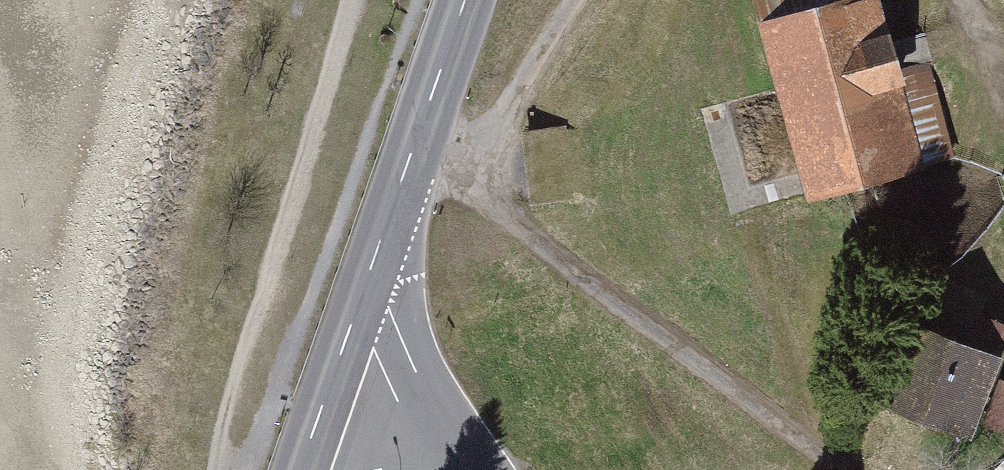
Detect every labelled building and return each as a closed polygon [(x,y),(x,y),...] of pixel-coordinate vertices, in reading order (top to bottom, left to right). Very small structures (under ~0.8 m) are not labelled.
[(798,211),(962,167),(927,42),(890,51),(884,0),(743,0),(798,211)] [(922,297),(905,339),(890,332),(858,410),(962,452),(1003,348),(1003,330),(922,297)]
